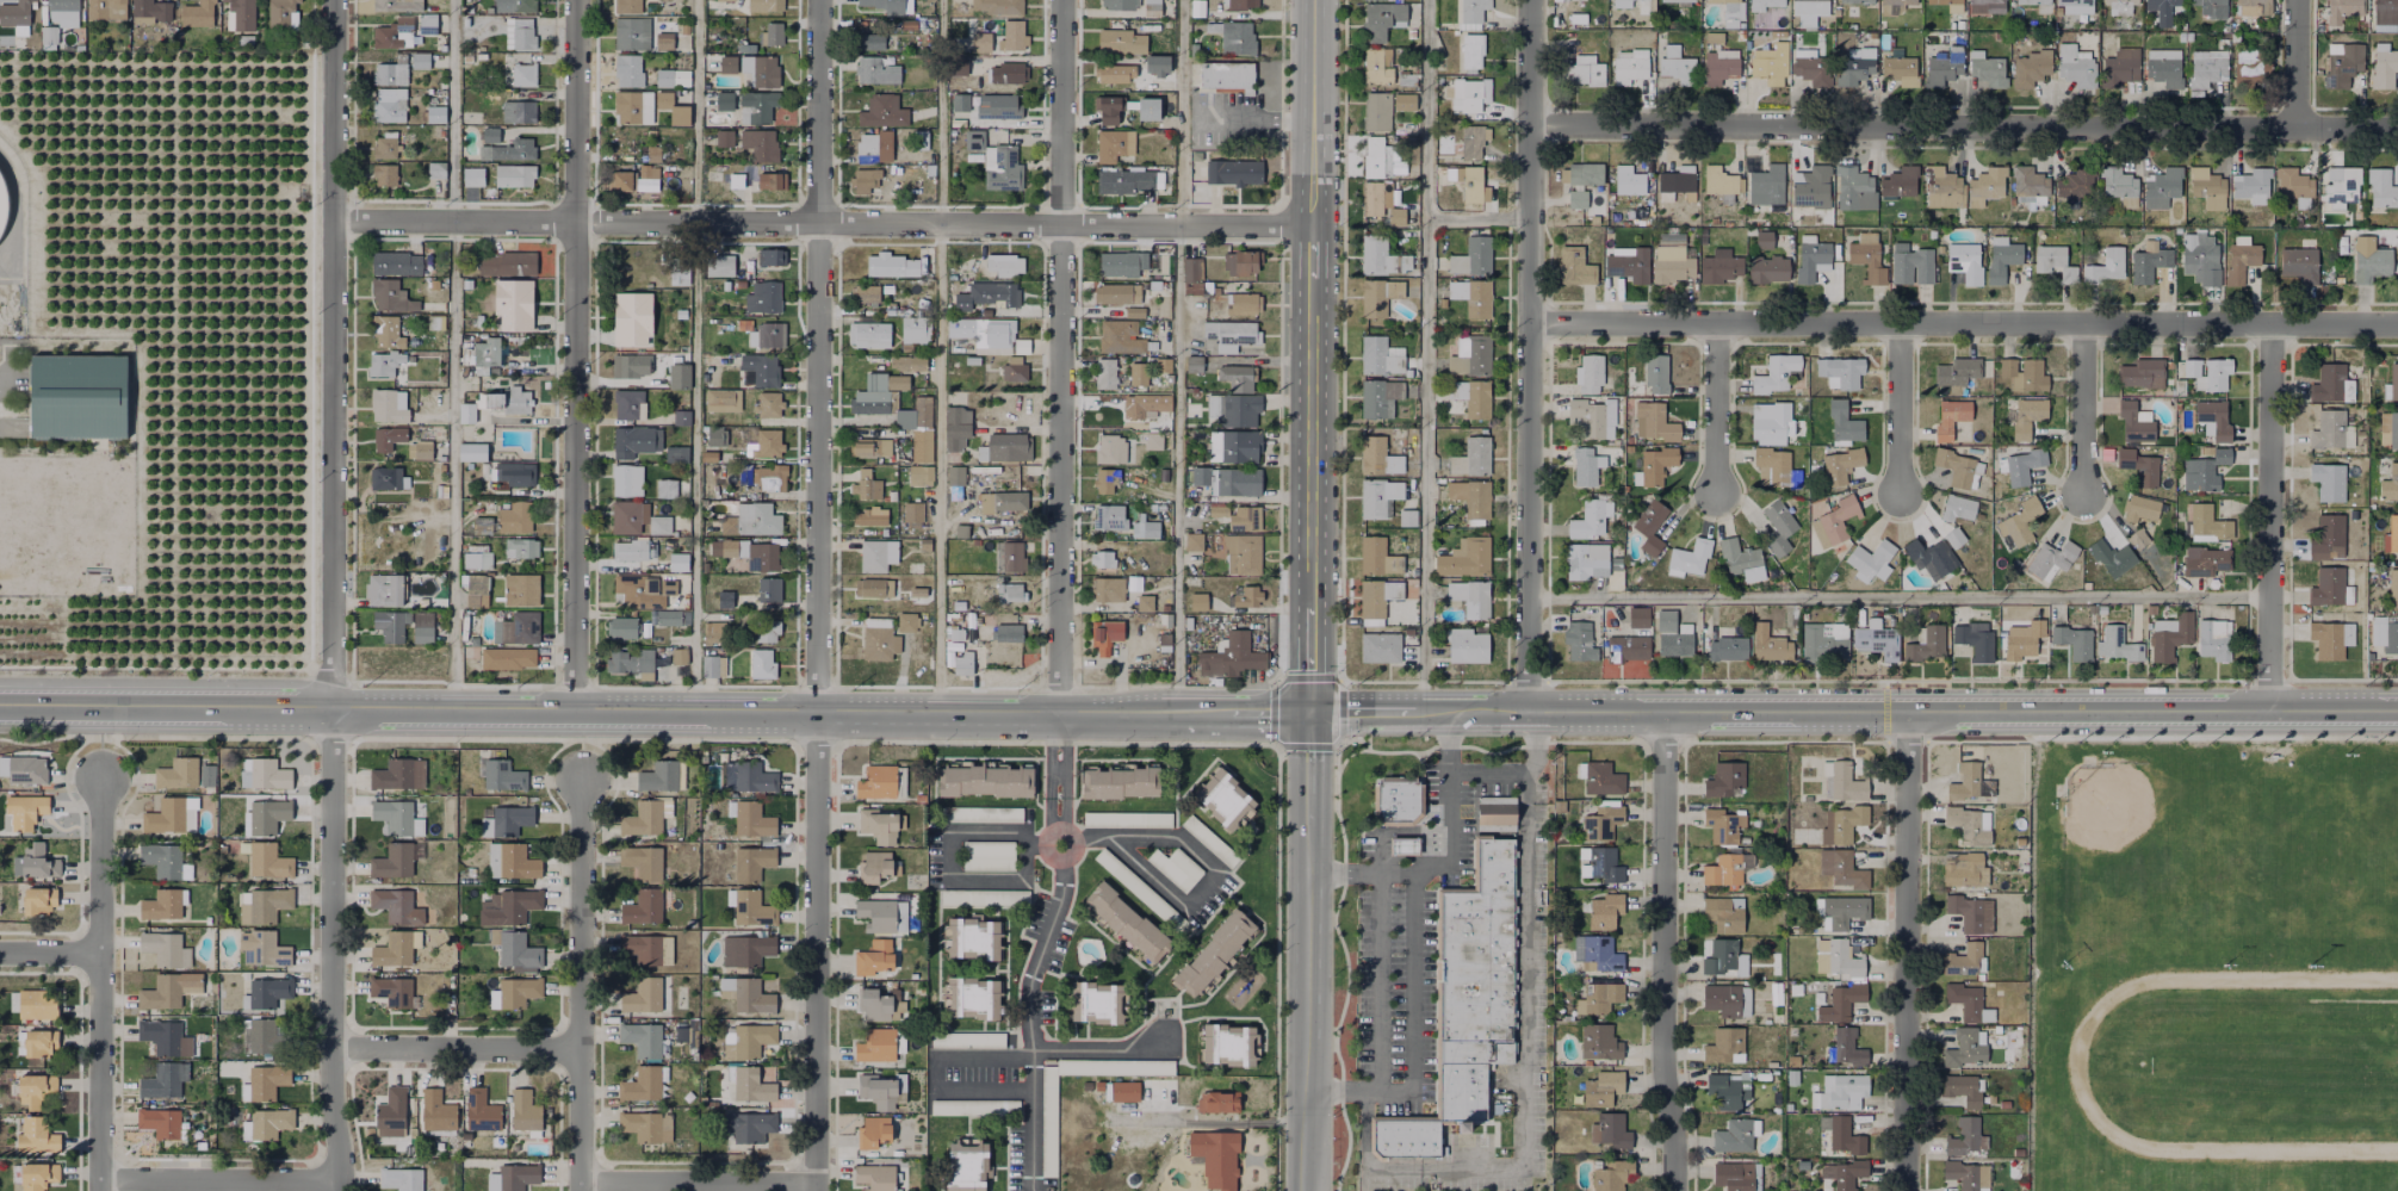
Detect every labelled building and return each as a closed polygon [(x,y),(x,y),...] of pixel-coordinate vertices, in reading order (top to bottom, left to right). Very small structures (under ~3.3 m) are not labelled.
[(30,23),(0,23),(0,2),(17,2),(17,0),(30,0),(30,23)] [(48,8),(48,0),(80,0),(80,8),(79,17),(50,17),(50,8),(48,8)] [(87,17),(88,0),(126,0),(126,18),(87,17)] [(134,15),(133,0),(171,0),(171,19),(153,19),(153,21),(134,21),(134,15)] [(199,4),(199,0),(217,0),(217,1),(213,1),(213,25),(181,24),(181,4),(199,4)] [(229,10),(229,0),(255,0),(255,30),(231,29),(231,10),(229,10)] [(268,29),(269,0),(295,0),(295,10),(291,10),(291,30),(268,29)] [(373,8),(373,0),(423,0),(423,10),(373,8)] [(504,11),(504,0),(537,0),(537,11),(504,11)] [(615,10),(615,0),(640,0),(640,10),(615,10)] [(657,0),(657,11),(645,11),(645,0),(657,0)] [(745,10),(745,0),(781,0),(781,8),(745,10)] [(857,6),(857,0),(904,0),(904,2),(904,15),(886,15),(886,8),(874,7),(874,6),(857,6)] [(972,8),(972,0),(1023,0),(1023,15),(986,15),(986,10),(972,8)] [(1103,8),(1103,0),(1136,0),(1136,8),(1103,8)] [(1145,15),(1145,0),(1161,0),(1161,15),(1145,15)] [(1192,14),(1192,0),(1205,0),(1204,15),(1192,14)] [(1223,4),(1223,0),(1259,0),(1259,10),(1227,10),(1227,4),(1223,4)] [(1455,21),(1455,0),(1489,0),(1489,7),(1481,7),(1481,21),(1455,21)] [(1568,10),(1568,0),(1600,0),(1600,10),(1568,10)] [(1611,7),(1611,0),(1647,0),(1647,12),(1637,12),(1637,1),(1630,1),(1630,7),(1611,7)] [(1723,19),(1723,0),(1739,0),(1742,0),(1742,19),(1723,19)] [(1748,10),(1748,0),(1783,0),(1783,5),(1764,5),(1764,10),(1748,10)] [(1792,13),(1792,0),(1827,0),(1827,14),(1827,19),(1798,19),(1798,14),(1792,13)] [(1880,14),(1880,0),(1916,0),(1916,2),(1903,2),(1903,15),(1880,14)] [(1926,2),(1926,0),(1962,0),(1962,11),(1946,11),(1946,2),(1926,2)] [(1969,11),(1969,0),(2006,0),(2006,11),(1969,11)] [(2015,2),(2015,0),(2050,0),(2050,15),(2024,15),(2024,2),(2015,2)] [(2056,4),(2056,0),(2093,0),(2092,13),(2081,13),(2081,20),(2062,19),(2063,4),(2056,4)] [(2103,2),(2103,0),(2138,0),(2138,4),(2131,4),(2131,13),(2115,13),(2115,7),(2108,6),(2108,2),(2103,2)] [(2145,8),(2145,0),(2181,0),(2181,5),(2170,4),(2170,15),(2156,15),(2156,8),(2145,8)] [(2191,4),(2191,0),(2226,0),(2225,17),(2208,17),(2208,13),(2200,12),(2200,4),(2191,4)] [(2236,4),(2236,0),(2272,0),(2272,13),(2239,12),(2239,4),(2236,4)] [(2328,23),(2328,0),(2364,0),(2363,13),(2343,13),(2343,23),(2328,23)] [(2374,21),(2374,0),(2397,0),(2397,19),(2396,19),(2374,21)] [(1404,1),(1404,26),(1387,25),(1387,42),(1363,41),(1363,1),(1404,1)] [(1585,12),(1585,21),(1568,21),(1568,10),(1585,12)] [(417,17),(417,33),(413,33),(413,30),(397,30),(397,37),(403,37),(403,46),(373,45),(373,25),(390,25),(390,21),(397,21),(397,17),(417,17)] [(447,19),(447,32),(420,32),(420,17),(439,17),(447,19)] [(535,25),(535,48),(507,46),(507,29),(513,30),(513,26),(514,17),(531,18),(531,25),(535,25)] [(650,48),(615,48),(616,18),(650,18),(650,48)] [(917,19),(917,29),(901,29),(900,19),(917,19)] [(1256,31),(1256,52),(1222,52),(1222,31),(1207,31),(1206,20),(1253,21),(1253,31),(1256,31)] [(785,21),(783,43),(767,43),(767,21),(785,21)] [(1004,23),(1024,21),(1024,50),(1004,50),(1004,23)] [(41,25),(58,25),(58,41),(42,41),(41,25)] [(1146,33),(1146,52),(1101,52),(1101,27),(1133,27),(1133,33),(1146,33)] [(674,31),(674,48),(657,48),(657,31),(674,31)] [(1723,31),(1722,42),(1704,42),(1704,31),(1723,31)] [(1482,32),(1482,52),(1480,52),(1480,68),(1460,68),(1461,32),(1482,32)] [(854,50),(854,35),(884,36),(884,51),(854,50)] [(972,35),(991,36),(991,52),(972,52),(972,35)] [(1786,41),(1786,75),(1783,75),(1783,83),(1765,83),(1765,75),(1749,75),(1749,56),(1752,55),(1752,48),(1772,48),(1773,39),(1786,41)] [(2393,74),(2397,74),(2397,87),(2371,86),(2371,72),(2374,72),(2374,41),(2388,41),(2388,49),(2397,49),(2397,70),(2393,70),(2393,74)] [(1963,42),(1963,73),(1953,73),(1953,79),(1942,79),(1942,91),(1923,91),(1923,74),(1926,74),(1926,56),(1933,56),(1933,50),(1947,50),(1947,42),(1963,42)] [(2095,61),(2094,86),(2074,86),(2074,80),(2063,79),(2063,75),(2057,75),(2057,42),(2074,42),(2074,49),(2089,49),(2089,57),(2093,57),(2093,61),(2095,61)] [(2362,43),(2362,70),(2348,70),(2348,87),(2328,87),(2328,42),(2362,43)] [(1694,56),(1693,83),(1677,83),(1677,76),(1657,76),(1657,56),(1663,56),(1663,43),(1678,43),(1678,56),(1694,56)] [(754,45),(754,55),(737,55),(736,45),(754,45)] [(1872,45),(1872,72),(1865,72),(1865,77),(1854,77),(1854,85),(1834,83),(1834,74),(1838,74),(1838,55),(1846,55),(1847,48),(1859,48),(1872,45)] [(2138,45),(2138,80),(2120,80),(2120,86),(2099,85),(2099,76),(2102,76),(2102,56),(2113,56),(2113,48),(2117,48),(2138,45)] [(1392,66),(1392,86),(1382,86),(1382,82),(1362,82),(1362,46),(1389,46),(1389,66),(1392,66)] [(1647,48),(1646,76),(1628,76),(1628,83),(1612,83),(1613,56),(1616,56),(1616,50),(1630,50),(1630,48),(1647,48)] [(1828,55),(1828,88),(1809,88),(1809,77),(1799,77),(1799,75),(1792,75),(1792,48),(1815,48),(1815,55),(1828,55)] [(2006,75),(2006,86),(1985,86),(1985,79),(1975,77),(1975,74),(1969,74),(1969,48),(1982,48),(1982,56),(2003,57),(2002,75),(2006,75)] [(2179,48),(2179,76),(2182,76),(2182,87),(2162,87),(2162,79),(2151,79),(2151,76),(2144,76),(2144,73),(2140,73),(2142,58),(2146,58),(2146,48),(2179,48)] [(2262,48),(2262,57),(2269,57),(2269,74),(2262,74),(2262,86),(2231,85),(2231,77),(2233,77),(2233,56),(2235,48),(2262,48)] [(1737,49),(1737,73),(1727,73),(1727,77),(1721,77),(1721,83),(1704,83),(1704,76),(1703,50),(1714,50),(1737,49)] [(2226,56),(2226,73),(2218,73),(2218,80),(2207,80),(2207,87),(2188,87),(2188,76),(2191,76),(2191,49),(2213,50),(2213,56),(2226,56)] [(2050,56),(2050,73),(2041,73),(2041,79),(2032,79),(2032,86),(2010,86),(2010,75),(2013,75),(2013,56),(2026,56),(2026,50),(2037,50),(2037,55),(2050,56)] [(430,54),(430,67),(408,67),(408,83),(374,82),(373,62),(396,62),(396,52),(430,54)] [(644,70),(644,86),(619,86),(619,75),(615,75),(616,54),(642,55),(642,70),(644,70)] [(1603,61),(1603,83),(1564,83),(1564,62),(1573,63),(1573,54),(1593,54),(1593,61),(1603,61)] [(738,62),(741,62),(741,55),(754,55),(754,73),(721,72),(721,55),(737,55),(738,62)] [(781,64),(781,87),(755,86),(754,73),(754,55),(776,55),(776,64),(781,64)] [(1917,74),(1917,86),(1898,86),(1898,77),(1886,77),(1886,74),(1880,74),(1882,55),(1915,56),(1915,74),(1917,74)] [(952,74),(949,74),(949,56),(952,56),(968,56),(968,74),(952,74)] [(880,69),(885,69),(885,66),(900,66),(900,75),(899,83),(859,83),(859,75),(855,74),(855,66),(859,66),(859,60),(859,58),(880,58),(880,60),(880,69)] [(1171,58),(1171,70),(1166,70),(1166,75),(1157,75),(1157,70),(1147,70),(1147,58),(1171,58)] [(537,61),(537,85),(513,85),(513,63),(519,62),(533,63),(537,61)] [(1029,64),(1029,82),(986,82),(986,67),(991,67),(999,64),(999,61),(1024,61),(1024,64),(1029,64)] [(1138,63),(1138,81),(1099,81),(1099,76),(1095,76),(1095,63),(1101,63),(1101,61),(1113,61),(1113,63),(1138,63)] [(1254,61),(1254,94),(1244,94),(1244,87),(1201,86),(1201,61),(1254,61)] [(689,68),(689,87),(657,86),(657,68),(689,68)] [(1414,73),(1414,85),(1398,83),(1396,72),(1414,73)] [(1481,79),(1481,95),(1479,95),(1479,112),(1457,111),(1457,108),(1450,108),(1450,79),(1481,79)] [(407,97),(407,120),(373,120),(373,99),(380,99),(380,91),(397,91),(397,97),(407,97)] [(1389,91),(1389,131),(1364,131),(1364,129),(1361,129),(1361,116),(1363,99),(1365,99),(1364,91),(1389,91)] [(653,92),(653,123),(616,122),(615,92),(653,92)] [(688,104),(688,124),(671,124),(671,107),(657,107),(657,92),(674,92),(674,104),(688,104)] [(770,106),(769,125),(741,125),(741,106),(741,92),(779,92),(779,106),(770,106)] [(1414,92),(1414,108),(1392,108),(1392,92),(1414,92)] [(735,93),(733,108),(718,108),(718,93),(735,93)] [(898,93),(898,107),(909,107),(909,125),(859,125),(859,110),(868,110),(868,95),(870,95),(898,93)] [(1127,95),(1127,110),(1095,110),(1096,94),(1127,95)] [(969,95),(968,110),(953,108),(953,95),(969,95)] [(1018,95),(1018,103),(1023,103),(1023,117),(989,117),(989,105),(980,105),(980,97),(990,97),(1018,95)] [(538,99),(538,124),(504,123),(504,99),(538,99)] [(1159,101),(1159,123),(1139,123),(1139,101),(1159,101)] [(446,105),(446,122),(427,120),(427,105),(446,105)] [(482,110),(482,123),(463,123),(463,110),(482,110)] [(1482,124),(1482,151),(1480,151),(1480,159),(1454,159),(1454,138),(1460,138),(1460,119),(1474,119),(1474,124),(1482,124)] [(500,128),(500,141),(483,141),(479,139),(479,131),(483,131),(483,128),(500,128)] [(780,139),(779,160),(755,160),(754,147),(750,147),(750,129),(776,129),(775,139),(780,139)] [(398,130),(398,159),(373,159),(373,143),(377,144),(377,136),(384,136),(384,130),(398,130)] [(739,130),(739,144),(718,144),(717,130),(739,130)] [(893,162),(879,162),(879,130),(892,130),(893,162)] [(929,130),(929,148),(913,148),(913,130),(929,130)] [(1023,163),(1023,188),(985,188),(985,149),(965,149),(965,131),(985,131),(985,144),(1017,145),(1017,163),(1023,163)] [(1135,131),(1135,153),(1130,153),(1130,163),(1098,163),(1099,131),(1135,131)] [(878,132),(878,154),(859,154),(857,132),(878,132)] [(1381,135),(1381,175),(1362,175),(1362,156),(1364,135),(1381,135)] [(537,144),(537,162),(490,162),(490,159),(479,159),(479,144),(513,144),(513,136),(533,136),(533,144),(537,144)] [(662,145),(662,161),(647,161),(647,145),(662,145)] [(1263,159),(1263,182),(1244,182),(1244,185),(1234,185),(1234,181),(1207,181),(1207,159),(1263,159)] [(1480,159),(1481,198),(1462,198),(1462,173),(1448,173),(1448,161),(1480,159)] [(537,162),(537,186),(496,185),(496,163),(537,162)] [(1601,162),(1601,182),(1567,182),(1567,162),(1580,162),(1601,162)] [(1742,178),(1742,192),(1733,192),(1733,203),(1721,203),(1721,192),(1703,191),(1703,162),(1720,162),(1720,170),(1724,170),(1737,173),(1737,178),(1742,178)] [(1783,162),(1782,203),(1748,203),(1748,170),(1766,170),(1766,162),(1783,162)] [(397,165),(397,185),(376,185),(377,176),(373,175),(373,163),(397,165)] [(446,163),(446,176),(429,176),(429,163),(446,163)] [(1644,172),(1644,192),(1613,191),(1615,163),(1630,163),(1630,172),(1644,172)] [(1693,163),(1693,190),(1657,190),(1657,170),(1677,170),(1677,163),(1693,163)] [(1827,204),(1791,204),(1791,170),(1809,170),(1809,163),(1827,163),(1827,204)] [(1873,191),(1873,211),(1836,211),(1836,193),(1836,184),(1836,163),(1855,163),(1855,172),(1866,172),(1866,175),(1872,175),(1872,178),(1873,191)] [(1914,163),(1914,194),(1879,194),(1879,172),(1888,172),(1898,170),(1898,163),(1914,163)] [(1962,182),(1960,205),(1926,205),(1926,174),(1922,174),(1922,163),(1942,163),(1942,172),(1954,172),(1954,176),(1960,176),(1962,182)] [(785,166),(785,181),(757,181),(756,165),(785,166)] [(936,165),(936,176),(927,176),(927,165),(936,165)] [(2006,166),(2006,175),(2003,176),(2002,194),(1983,194),(1983,205),(1968,205),(1968,178),(1976,178),(1976,172),(1985,172),(1985,165),(2006,166)] [(2049,176),(2049,194),(2045,194),(2045,204),(2028,204),(2028,193),(2013,193),(2013,175),(2010,175),(2010,165),(2031,165),(2031,172),(2043,172),(2043,175),(2049,176)] [(2095,165),(2095,175),(2093,175),(2093,187),(2088,187),(2088,196),(2056,196),(2056,179),(2064,179),(2064,173),(2074,173),(2074,165),(2095,165)] [(2181,166),(2181,176),(2180,176),(2179,196),(2168,196),(2168,206),(2144,206),(2144,173),(2163,173),(2163,165),(2181,166)] [(659,166),(659,190),(613,190),(608,188),(608,170),(613,170),(633,169),(640,170),(640,166),(659,166)] [(2137,176),(2137,206),(2120,206),(2120,194),(2102,194),(2102,176),(2099,175),(2099,166),(2120,166),(2120,173),(2131,173),(2131,176),(2137,176)] [(2270,167),(2270,198),(2231,198),(2231,173),(2251,173),(2251,166),(2270,167)] [(2336,179),(2341,179),(2341,166),(2361,166),(2361,182),(2357,182),(2357,200),(2344,200),(2344,209),(2329,209),(2330,201),(2324,201),(2324,182),(2331,182),(2331,179),(2322,179),(2322,166),(2336,166),(2336,179)] [(484,167),(484,185),(463,185),(464,167),(484,167)] [(2203,210),(2224,210),(2225,176),(2206,176),(2206,167),(2189,167),(2189,196),(2203,197),(2203,210)] [(2313,176),(2313,196),(2305,196),(2305,205),(2295,205),(2295,196),(2278,196),(2278,176),(2275,176),(2275,167),(2297,167),(2295,173),(2307,173),(2307,176),(2313,176)] [(2390,185),(2397,185),(2397,206),(2371,206),(2371,181),(2367,181),(2367,167),(2390,167),(2390,185)] [(880,168),(880,186),(869,186),(869,193),(855,193),(855,185),(850,185),(850,168),(880,168)] [(1167,169),(1167,194),(1097,193),(1098,169),(1167,169)] [(757,174),(758,190),(786,189),(785,173),(757,174)] [(744,174),(744,188),(727,188),(729,174),(744,174)] [(7,225),(0,243),(0,175),(5,182),(10,204),(7,225)] [(1381,180),(1381,216),(1361,216),(1361,179),(1381,180)] [(1586,188),(1586,206),(1567,206),(1567,188),(1586,188)] [(1404,223),(1386,223),(1387,207),(1404,206),(1404,223)] [(2212,228),(2212,267),(2220,267),(2220,285),(2199,285),(2199,280),(2193,280),(2194,273),(2181,273),(2181,232),(2194,232),(2194,228),(2212,228)] [(1771,229),(1771,247),(1755,247),(1755,229),(1771,229)] [(1876,231),(1876,247),(1878,247),(1878,266),(1884,266),(1884,283),(1865,283),(1865,262),(1859,262),(1859,268),(1847,267),(1847,241),(1857,241),(1857,230),(1876,231)] [(1409,253),(1409,274),(1359,273),(1359,234),(1386,234),(1386,253),(1409,253)] [(1684,234),(1657,234),(1657,245),(1684,246),(1684,234)] [(1814,234),(1814,241),(1829,242),(1829,268),(1813,268),(1813,283),(1796,281),(1796,241),(1799,241),(1799,234),(1814,234)] [(2021,243),(2021,263),(2003,263),(2003,283),(1985,281),(1987,267),(1990,267),(1990,234),(2006,234),(2006,242),(2021,243)] [(2249,235),(2249,243),(2260,243),(2260,263),(2249,263),(2249,268),(2243,268),(2243,278),(2229,278),(2229,242),(2233,242),(2233,234),(2249,235)] [(1489,235),(1489,272),(1446,271),(1446,254),(1464,254),(1464,235),(1489,235)] [(2391,247),(2391,274),(2372,274),(2372,284),(2354,283),(2355,236),(2371,236),(2371,247),(2391,247)] [(1982,266),(1981,284),(1963,284),(1963,269),(1945,269),(1946,242),(1977,242),(1977,266),(1982,266)] [(1907,250),(1913,250),(1913,247),(1932,247),(1932,283),(1914,283),(1914,265),(1911,265),(1911,283),(1890,283),(1891,243),(1907,243),(1907,250)] [(1581,244),(1581,263),(1594,263),(1594,283),(1559,283),(1559,269),(1556,269),(1556,262),(1559,262),(1560,244),(1581,244)] [(1683,244),(1683,256),(1693,256),(1692,274),(1683,274),(1683,278),(1673,278),(1673,283),(1652,283),(1653,256),(1654,244),(1683,244)] [(2076,265),(2076,283),(2059,283),(2059,268),(2034,268),(2034,244),(2065,244),(2064,265),(2076,265)] [(1646,247),(1646,283),(1629,283),(1629,274),(1604,274),(1604,254),(1617,254),(1617,246),(1646,247)] [(2123,246),(2123,277),(2098,277),(2098,281),(2082,280),(2082,263),(2102,263),(2102,246),(2123,246)] [(787,248),(787,266),(760,266),(760,247),(787,248)] [(903,250),(903,253),(917,253),(917,268),(865,268),(865,250),(875,250),(875,247),(890,247),(890,250),(903,250)] [(1729,255),(1741,255),(1741,278),(1723,278),(1723,283),(1700,283),(1700,255),(1711,255),(1711,247),(1729,247),(1729,255)] [(2316,248),(2316,284),(2300,284),(2300,274),(2279,273),(2279,247),(2316,248)] [(2171,249),(2171,265),(2150,265),(2150,281),(2131,281),(2131,250),(2156,250),(2156,248),(2171,249)] [(1023,253),(1023,268),(1015,268),(1015,271),(985,271),(985,249),(1015,249),(1014,253),(1023,253)] [(422,254),(422,273),(373,273),(372,250),(408,250),(408,254),(422,254)] [(1148,252),(1148,277),(1101,277),(1101,252),(1148,252)] [(1259,252),(1259,272),(1252,272),(1252,275),(1229,275),(1229,268),(1225,268),(1223,252),(1259,252)] [(538,253),(538,274),(520,274),(502,275),(479,275),(481,261),(489,261),(489,254),(502,254),(538,253)] [(735,275),(707,275),(707,254),(736,254),(735,275)] [(1787,258),(1787,279),(1770,279),(1770,284),(1747,284),(1747,254),(1759,254),(1759,258),(1787,258)] [(1204,256),(1204,281),(1186,281),(1186,256),(1204,256)] [(687,261),(687,285),(671,285),(671,261),(687,261)] [(420,299),(420,309),(405,308),(377,309),(377,298),(374,298),(374,291),(372,291),(372,277),(379,277),(398,278),(398,289),(405,289),(405,299),(420,299)] [(1017,279),(1017,302),(1004,302),(1004,296),(992,296),(992,299),(968,299),(968,304),(954,304),(954,289),(968,289),(968,278),(1017,279)] [(1402,279),(1402,297),(1384,297),(1384,317),(1359,317),(1359,279),(1402,279)] [(532,280),(532,331),(500,331),(500,314),(495,314),(495,280),(532,280)] [(781,280),(781,311),(744,311),(744,292),(752,292),(754,280),(781,280)] [(1488,280),(1488,318),(1464,318),(1464,297),(1446,297),(1445,280),(1488,280)] [(1132,283),(1132,303),(1101,303),(1096,300),(1096,286),(1101,286),(1101,283),(1132,283)] [(882,285),(882,302),(855,302),(855,298),(851,298),(853,286),(856,286),(882,285)] [(1263,294),(1263,311),(1259,311),(1254,312),(1254,317),(1247,317),(1247,314),(1227,312),(1227,299),(1232,299),(1232,292),(1258,292),(1263,294)] [(651,348),(613,348),(613,296),(651,294),(651,348)] [(1146,306),(1146,316),(1127,316),(1127,306),(1146,306)] [(684,318),(674,320),(674,310),(683,310),(684,318)] [(445,315),(445,330),(433,329),(433,314),(445,315)] [(399,315),(399,324),(398,335),(405,335),(405,347),(386,347),(377,345),(377,335),(373,334),(373,328),(372,315),(399,315)] [(929,315),(929,340),(900,339),(900,315),(929,315)] [(890,318),(890,342),(855,342),(855,339),(848,339),(848,318),(890,318)] [(1006,340),(984,340),(984,318),(1006,318),(1006,340)] [(754,330),(756,330),(758,329),(758,323),(762,323),(783,322),(783,346),(750,346),(749,330),(739,330),(739,320),(754,320),(754,330)] [(1135,320),(1134,337),(1146,337),(1146,341),(1157,341),(1157,349),(1153,349),(1153,353),(1099,352),(1099,335),(1102,320),(1135,320)] [(1262,330),(1262,343),(1238,343),(1238,353),(1217,353),(1217,339),(1203,339),(1203,321),(1258,321),(1258,330),(1262,330)] [(1402,354),(1402,372),(1359,372),(1359,334),(1384,335),(1383,354),(1402,354)] [(1488,335),(1487,372),(1444,372),(1445,343),(1454,343),(1455,335),(1488,335)] [(501,336),(500,365),(498,365),(498,372),(476,372),(476,365),(475,341),(485,341),(485,336),(501,336)] [(777,361),(776,383),(751,383),(751,364),(737,364),(737,349),(775,351),(775,361),(777,361)] [(397,351),(397,354),(407,354),(407,362),(397,362),(397,367),(394,367),(394,377),(380,377),(368,376),(368,366),(371,354),(389,354),(389,351),(397,351)] [(923,352),(924,368),(892,368),(892,362),(888,362),(888,352),(923,352)] [(2343,352),(2343,378),(2356,378),(2356,399),(2310,399),(2310,376),(2318,376),(2318,362),(2334,362),(2334,352),(2343,352)] [(1025,360),(1025,376),(999,376),(1000,361),(1006,361),(1006,353),(1020,353),(1020,360),(1025,360)] [(2163,354),(2163,373),(2148,372),(2148,382),(2119,382),(2118,360),(2132,360),(2131,353),(2163,354)] [(1601,354),(1601,386),(1597,386),(1597,391),(1578,390),(1578,383),(1574,383),(1575,365),(1579,365),(1579,354),(1601,354)] [(1666,354),(1665,391),(1648,391),(1648,384),(1644,384),(1644,354),(1666,354)] [(1799,354),(1799,373),(1786,372),(1786,390),(1770,390),(1751,391),(1751,373),(1767,374),(1766,354),(1799,354)] [(639,367),(639,377),(613,377),(613,356),(636,356),(636,367),(639,367)] [(1204,356),(1204,374),(1188,374),(1188,356),(1204,356)] [(1979,358),(1979,378),(1965,378),(1965,385),(1934,384),(1934,365),(1950,365),(1950,356),(1979,358)] [(30,358),(126,359),(126,439),(30,439),(30,358)] [(1116,358),(1116,387),(1097,387),(1097,358),(1116,358)] [(1169,373),(1171,359),(1157,358),(1156,372),(1169,373)] [(1863,359),(1863,373),(1858,372),(1857,389),(1836,389),(1827,386),(1827,374),(1815,374),(1815,358),(1863,359)] [(2041,358),(2040,373),(2046,373),(2046,389),(2008,389),(2009,376),(1999,376),(1999,358),(2015,358),(2015,371),(2021,371),(2021,358),(2041,358)] [(2232,358),(2232,372),(2226,372),(2226,390),(2195,389),(2195,376),(2183,376),(2183,358),(2200,358),(2200,374),(2205,374),(2205,358),(2232,358)] [(687,364),(686,387),(669,387),(669,362),(687,364)] [(2390,362),(2397,362),(2397,397),(2382,397),(2382,382),(2390,382),(2390,362)] [(1147,386),(1147,363),(1129,363),(1128,385),(1147,386)] [(1257,366),(1257,380),(1253,380),(1253,391),(1231,391),(1231,380),(1217,380),(1217,365),(1257,366)] [(907,371),(907,385),(886,384),(863,385),(863,368),(885,368),(885,371),(907,371)] [(527,387),(526,414),(504,414),(504,410),(488,410),(488,423),(458,423),(458,402),(482,403),(482,378),(490,378),(500,378),(500,386),(504,386),(527,387)] [(1401,380),(1401,398),(1383,398),(1383,417),(1358,416),(1358,379),(1401,380)] [(1488,380),(1488,417),(1463,417),(1463,398),(1445,398),(1445,380),(1488,380)] [(738,386),(738,405),(704,405),(704,386),(738,386)] [(754,387),(754,398),(748,398),(748,411),(752,411),(755,416),(755,418),(738,418),(738,386),(754,387)] [(409,408),(409,421),(394,421),(373,420),(373,410),(372,387),(396,389),(396,408),(409,408)] [(782,397),(782,404),(777,404),(777,414),(756,412),(756,409),(751,409),(751,401),(756,401),(756,387),(777,387),(777,397),(782,397)] [(896,387),(896,404),(912,404),(912,391),(929,391),(929,423),(913,423),(893,424),(893,409),(849,408),(849,393),(853,393),(854,387),(896,387)] [(646,390),(646,417),(616,416),(616,401),(615,390),(646,390)] [(1171,395),(1171,411),(1133,411),(1133,395),(1171,395)] [(1262,395),(1262,426),(1217,424),(1217,395),(1262,395)] [(1612,397),(1611,438),(1582,438),(1582,426),(1579,426),(1579,415),(1573,415),(1573,422),(1567,422),(1567,398),(1585,398),(1585,403),(1603,403),(1603,397),(1612,397)] [(1863,418),(1863,439),(1832,439),(1832,416),(1828,416),(1828,398),(1845,398),(1845,418),(1863,418)] [(2046,398),(2046,420),(2028,420),(2028,439),(2012,439),(2012,423),(2015,423),(2015,398),(2046,398)] [(2155,421),(2155,440),(2123,440),(2123,415),(2119,415),(2119,398),(2134,398),(2134,410),(2149,410),(2149,421),(2155,421)] [(1970,399),(1971,420),(1951,420),(1951,440),(1934,439),(1934,423),(1939,423),(1939,399),(1970,399)] [(1790,401),(1790,418),(1793,418),(1793,435),(1785,435),(1785,439),(1751,438),(1751,402),(1772,402),(1790,401)] [(2230,424),(2230,441),(2213,441),(2213,430),(2206,430),(2206,421),(2194,420),(2194,401),(2225,401),(2224,423),(2230,424)] [(1678,421),(1678,440),(1661,440),(1661,435),(1635,435),(1635,414),(1635,402),(1663,402),(1663,421),(1678,421)] [(962,405),(962,409),(972,409),(971,424),(947,424),(947,405),(962,405)] [(688,409),(688,423),(675,423),(675,409),(688,409)] [(2344,410),(2344,433),(2350,433),(2350,445),(2309,445),(2309,429),(2318,429),(2318,410),(2344,410)] [(2380,410),(2397,411),(2397,447),(2388,447),(2390,426),(2380,426),(2380,410)] [(725,426),(724,442),(705,441),(705,424),(725,426)] [(971,424),(971,438),(958,438),(958,451),(947,451),(947,424),(971,424)] [(782,439),(782,453),(748,453),(749,442),(755,442),(755,426),(779,426),(779,439),(782,439)] [(408,427),(408,441),(392,441),(392,451),(376,451),(376,441),(374,428),(391,428),(408,427)] [(662,429),(662,451),(632,451),(632,463),(614,463),(614,428),(662,429)] [(929,428),(929,457),(911,457),(911,428),(929,428)] [(1262,433),(1262,461),(1210,460),(1210,432),(1262,433)] [(1028,433),(1028,460),(989,459),(989,433),(1028,433)] [(1126,433),(1126,463),(1096,461),(1096,445),(1099,445),(1099,433),(1126,433)] [(1163,433),(1163,448),(1147,448),(1147,433),(1163,433)] [(1402,454),(1402,473),(1358,473),(1358,435),(1383,435),(1383,454),(1402,454)] [(1489,435),(1488,474),(1445,474),(1445,454),(1463,455),(1463,435),(1489,435)] [(870,438),(869,451),(853,451),(853,438),(870,438)] [(432,441),(432,459),(415,458),(415,441),(432,441)] [(488,442),(488,460),(459,460),(460,442),(488,442)] [(1605,454),(1605,467),(1595,466),(1595,485),(1573,485),(1573,446),(1591,446),(1591,454),(1605,454)] [(1677,446),(1677,464),(1660,464),(1660,484),(1631,484),(1631,470),(1640,470),(1640,449),(1657,449),(1657,446),(1677,446)] [(1770,446),(1770,451),(1789,449),(1789,470),(1799,470),(1799,484),(1758,484),(1758,465),(1753,465),(1753,446),(1770,446)] [(1844,484),(1826,485),(1823,455),(1846,453),(1846,448),(1863,446),(1864,463),(1842,465),(1844,484)] [(1983,461),(1982,473),(1971,472),(1968,488),(1948,484),(1952,467),(1932,464),(1935,446),(1952,449),(1951,454),(1975,458),(1983,461)] [(715,447),(715,458),(699,458),(699,447),(715,447)] [(2230,448),(2230,464),(2213,464),(2213,473),(2218,473),(2218,490),(2183,490),(2185,471),(2193,471),(2193,458),(2199,458),(2199,447),(2230,448)] [(689,449),(689,463),(667,463),(667,448),(689,449)] [(2026,466),(2028,484),(2008,486),(2007,471),(1997,472),(1996,458),(2004,457),(2004,454),(2028,452),(2045,448),(2046,464),(2026,466)] [(2156,455),(2156,488),(2136,486),(2136,473),(2115,473),(2117,448),(2134,448),(2134,455),(2156,455)] [(785,461),(785,486),(757,486),(757,482),(755,482),(755,478),(750,478),(750,464),(768,464),(768,461),(785,461)] [(2390,461),(2397,461),(2397,499),(2381,498),(2381,483),(2390,483),(2390,461)] [(535,485),(508,485),(508,480),(496,480),(496,463),(537,464),(535,485)] [(643,465),(642,496),(614,495),(614,477),(614,463),(643,465)] [(868,463),(868,476),(879,476),(879,494),(856,495),(856,489),(849,489),(849,479),(856,479),(857,463),(868,463)] [(928,463),(928,480),(906,480),(907,463),(928,463)] [(962,464),(962,482),(959,482),(959,495),(947,495),(947,482),(944,482),(944,464),(962,464)] [(2344,464),(2343,501),(2317,501),(2317,480),(2311,480),(2311,464),(2344,464)] [(397,466),(401,469),(401,486),(371,486),(372,467),(376,467),(397,466)] [(1262,469),(1262,494),(1217,494),(1217,484),(1192,484),(1194,467),(1262,469)] [(1122,469),(1122,484),(1114,484),(1114,492),(1097,492),(1097,485),(1093,485),(1093,478),(1097,478),(1097,469),(1122,469)] [(677,497),(657,497),(657,479),(677,479),(677,497)] [(1383,480),(1401,480),(1400,498),(1389,498),(1388,519),(1358,519),(1359,479),(1383,480)] [(1488,482),(1488,517),(1463,517),(1463,498),(1445,498),(1445,482),(1488,482)] [(1024,489),(1024,507),(991,507),(991,509),(978,509),(978,496),(973,496),(973,489),(1024,489)] [(1849,492),(1861,515),(1857,517),(1854,513),(1840,520),(1848,535),(1829,545),(1823,534),(1818,536),(1810,520),(1838,505),(1835,500),(1849,492)] [(1975,500),(1970,519),(1953,515),(1952,521),(1941,519),(1946,494),(1975,500)] [(2025,522),(2033,536),(2015,547),(2007,533),(2000,538),(1993,525),(2021,508),(2019,502),(2033,494),(2043,511),(2025,522)] [(2160,501),(2155,520),(2136,515),(2134,521),(2123,519),(2129,494),(2160,501)] [(1662,542),(1644,565),(1640,562),(1647,552),(1637,545),(1644,536),(1630,525),(1650,497),(1668,510),(1650,533),(1662,542)] [(1791,547),(1777,558),(1766,542),(1778,534),(1760,509),(1777,497),(1798,526),(1783,536),(1791,547)] [(780,510),(780,529),(718,529),(718,511),(735,513),(736,498),(769,500),(769,510),(780,510)] [(531,501),(531,523),(522,523),(522,533),(498,533),(498,523),(500,508),(512,508),(512,501),(531,501)] [(921,501),(921,525),(904,523),(904,517),(900,517),(900,501),(921,501)] [(1611,501),(1611,515),(1599,515),(1599,538),(1567,536),(1567,519),(1582,519),(1582,501),(1611,501)] [(688,515),(688,534),(613,533),(613,502),(650,502),(650,515),(688,515)] [(875,502),(875,504),(885,504),(885,521),(850,521),(850,509),(855,509),(861,508),(861,504),(867,504),(867,502),(875,502)] [(2232,520),(2232,538),(2185,538),(2185,502),(2212,502),(2212,520),(2232,520)] [(1129,519),(1129,534),(1122,534),(1122,528),(1092,528),(1093,519),(1096,519),(1097,505),(1124,505),(1124,519),(1129,519)] [(1229,507),(1229,513),(1210,515),(1210,505),(1229,507)] [(1257,507),(1257,529),(1231,529),(1229,513),(1235,514),(1235,507),(1257,507)] [(1414,509),(1414,526),(1396,526),(1396,509),(1414,509)] [(2343,514),(2343,556),(2329,556),(2329,551),(2310,551),(2310,534),(2317,534),(2317,514),(2343,514)] [(2388,514),(2397,514),(2397,551),(2382,551),(2382,533),(2388,533),(2388,514)] [(492,516),(492,532),(473,532),(473,516),(492,516)] [(1160,521),(1160,538),(1144,538),(1144,521),(1160,521)] [(968,523),(968,536),(956,536),(956,523),(968,523)] [(1965,539),(1952,548),(1942,534),(1956,525),(1965,539)] [(2149,540),(2134,550),(2126,536),(2139,527),(2149,540)] [(1184,551),(1202,551),(1202,534),(1184,534),(1184,551)] [(1262,536),(1262,573),(1228,572),(1228,550),(1225,542),(1223,535),(1262,536)] [(1401,554),(1401,572),(1386,572),(1358,573),(1358,535),(1383,535),(1383,554),(1401,554)] [(1488,535),(1488,575),(1433,575),(1433,554),(1449,554),(1449,547),(1457,547),(1457,536),(1488,535)] [(1711,539),(1705,575),(1666,566),(1669,547),(1690,551),(1693,535),(1711,539)] [(1735,535),(1736,552),(1758,547),(1762,566),(1742,570),(1745,579),(1730,583),(1724,557),(1722,557),(1717,539),(1735,535)] [(1896,547),(1884,564),(1890,567),(1877,584),(1844,559),(1855,544),(1869,553),(1882,536),(1896,547)] [(1914,536),(1921,548),(1937,539),(1954,566),(1938,578),(1923,558),(1913,564),(1901,546),(1914,536)] [(2099,536),(2109,550),(2112,547),(2115,551),(2125,542),(2136,558),(2112,578),(2086,547),(2099,536)] [(539,540),(539,551),(537,551),(537,556),(533,556),(506,557),(506,538),(533,538),(539,540)] [(2078,547),(2064,569),(2058,565),(2046,583),(2025,567),(2043,541),(2057,550),(2065,538),(2078,547)] [(649,539),(649,559),(614,559),(614,541),(631,541),(631,539),(649,539)] [(782,544),(781,571),(749,571),(749,556),(717,554),(717,540),(750,540),(750,544),(782,544)] [(898,540),(898,572),(862,572),(862,540),(898,540)] [(1027,557),(1027,567),(1022,567),(1022,571),(1004,571),(996,569),(996,542),(1023,542),(1023,557),(1027,557)] [(1607,542),(1607,576),(1586,575),(1586,579),(1566,579),(1566,542),(1607,542)] [(2230,548),(2230,567),(2219,567),(2213,570),(2213,575),(2182,575),(2183,557),(2186,557),(2186,548),(2230,548)] [(492,551),(492,569),(481,569),(464,567),(464,552),(481,552),(492,551)] [(1114,551),(1114,570),(1096,569),(1096,563),(1091,563),(1091,552),(1097,552),(1114,551)] [(688,552),(688,571),(671,570),(671,552),(688,552)] [(924,563),(924,572),(910,572),(910,562),(924,563)] [(2353,585),(2353,604),(2309,604),(2309,588),(2318,588),(2318,567),(2344,567),(2344,585),(2353,585)] [(2390,567),(2397,568),(2397,605),(2390,604),(2390,567)] [(403,573),(403,606),(383,606),(368,603),(368,597),(365,597),(365,582),(368,582),(368,573),(403,573)] [(489,575),(489,604),(467,604),(467,585),(460,585),(460,575),(489,575)] [(540,594),(540,606),(508,606),(504,604),(506,575),(539,575),(540,594)] [(658,594),(662,594),(662,579),(677,579),(677,594),(665,594),(665,607),(624,607),(624,601),(615,600),(615,575),(658,576),(658,594)] [(789,577),(789,602),(760,602),(760,577),(789,577)] [(1124,578),(1124,601),(1096,601),(1095,593),(1092,593),(1092,578),(1124,578)] [(893,579),(893,597),(862,596),(857,595),(857,579),(893,579)] [(1402,581),(1402,598),(1383,598),(1383,618),(1358,618),(1358,581),(1402,581)] [(1488,581),(1488,619),(1462,619),(1462,600),(1444,601),(1444,581),(1488,581)] [(1023,583),(1022,600),(1009,600),(1009,603),(998,603),(998,582),(1003,582),(1023,583)] [(1259,585),(1259,606),(1228,606),(1228,594),(1234,595),(1234,585),(1259,585)] [(1207,587),(1207,606),(1186,606),(1186,587),(1207,587)] [(922,588),(922,598),(910,598),(910,588),(922,588)] [(733,590),(733,607),(719,607),(719,590),(733,590)] [(1153,595),(1153,610),(1138,610),(1138,595),(1153,595)] [(1647,607),(1647,626),(1628,626),(1628,607),(1647,607)] [(1677,629),(1655,629),(1655,609),(1677,609),(1677,629)] [(411,612),(411,622),(404,622),(403,641),(383,641),(383,628),(373,628),(373,610),(411,612)] [(2193,610),(2192,643),(2177,643),(2177,645),(2173,645),(2171,662),(2152,662),(2152,619),(2176,619),(2176,610),(2193,610)] [(433,643),(414,643),(414,612),(433,612),(433,643)] [(682,612),(682,625),(659,624),(659,612),(682,612)] [(541,614),(541,625),(537,625),(537,644),(500,644),(500,621),(510,621),(510,613),(538,613),(541,614)] [(726,621),(726,645),(705,644),(705,621),(707,613),(719,613),(719,621),(726,621)] [(915,632),(915,614),(897,613),(897,632),(915,632)] [(638,616),(638,622),(642,622),(640,633),(638,633),(638,637),(612,637),(608,634),(608,619),(612,619),(612,616),(638,616)] [(891,616),(891,657),(865,657),(865,626),(866,616),(891,616)] [(2386,621),(2397,621),(2397,653),(2382,653),(2382,644),(2372,644),(2372,616),(2386,616),(2386,621)] [(1898,627),(1897,660),(1882,660),(1882,649),(1867,649),(1852,646),(1852,627),(1866,627),(1866,618),(1879,618),(1879,627),(1898,627)] [(2045,619),(2044,637),(2035,637),(2035,655),(2021,655),(2021,660),(2004,660),(2004,632),(2006,625),(2028,625),(2028,619),(2045,619)] [(782,620),(781,634),(777,634),(777,643),(757,641),(757,620),(782,620)] [(1124,620),(1124,640),(1111,640),(1110,655),(1098,655),(1098,645),(1092,645),(1092,620),(1124,620)] [(2230,620),(2229,635),(2227,660),(2213,660),(2213,656),(2198,655),(2199,620),(2230,620)] [(1590,622),(1590,647),(1597,647),(1595,659),(1568,658),(1568,643),(1562,643),(1562,629),(1566,629),(1566,621),(1590,622)] [(1847,624),(1847,657),(1818,657),(1817,662),(1802,660),(1802,622),(1847,624)] [(1987,622),(1987,629),(1993,629),(1991,660),(1966,660),(1966,647),(1951,647),(1951,625),(1966,625),(1966,622),(1987,622)] [(2354,622),(2354,645),(2344,645),(2344,659),(2317,659),(2317,639),(2309,639),(2309,622),(2354,622)] [(1023,624),(1023,643),(997,641),(997,638),(992,638),(992,629),(997,629),(997,624),(1023,624)] [(2123,624),(2123,643),(2143,643),(2143,660),(2098,659),(2098,640),(2102,640),(2102,624),(2123,624)] [(2093,628),(2092,660),(2070,660),(2070,643),(2050,643),(2050,625),(2067,625),(2067,628),(2093,628)] [(1784,626),(1784,641),(1791,641),(1791,659),(1754,659),(1754,635),(1770,635),(1770,626),(1784,626)] [(1946,627),(1946,656),(1920,655),(1920,660),(1903,659),(1903,643),(1916,643),(1916,626),(1946,627)] [(1251,629),(1250,651),(1268,652),(1266,668),(1238,668),(1237,676),(1200,675),(1201,663),(1198,662),(1198,651),(1217,651),(1217,644),(1217,641),(1223,638),(1228,638),(1228,628),(1251,629)] [(1486,633),(1486,660),(1446,660),(1446,640),(1443,640),(1444,629),(1470,629),(1470,632),(1486,633)] [(1399,633),(1399,662),(1358,662),(1358,632),(1399,633)] [(1691,633),(1691,656),(1656,656),(1657,633),(1691,633)] [(1647,635),(1647,658),(1623,658),(1623,662),(1605,662),(1606,635),(1647,635)] [(1746,637),(1746,660),(1709,659),(1709,640),(1715,640),(1715,637),(1746,637)] [(537,647),(537,666),(527,666),(482,669),(482,647),(537,647)] [(655,649),(653,671),(607,671),(607,650),(630,651),(630,655),(638,655),(638,649),(655,649)] [(687,664),(673,664),(673,649),(687,649),(687,664)] [(777,666),(777,677),(752,677),(752,649),(773,649),(773,665),(777,666)] [(975,651),(974,674),(954,674),(954,656),(963,656),(963,651),(975,651)] [(726,656),(726,677),(704,677),(704,656),(726,656)] [(36,756),(36,758),(42,758),(42,764),(45,764),(45,768),(48,768),(47,782),(8,782),(8,756),(24,756),(36,756)] [(198,757),(198,787),(181,786),(181,789),(167,789),(167,786),(154,786),(154,767),(172,768),(172,756),(198,757)] [(292,768),(292,789),(273,789),(250,788),(250,757),(277,757),(277,768),(292,768)] [(425,758),(425,777),(413,777),(413,788),(370,787),(370,769),(388,769),(388,758),(425,758)] [(527,770),(527,790),(495,790),(487,788),(484,776),(483,758),(510,759),(510,770),(527,770)] [(686,759),(684,789),(638,788),(638,771),(650,771),(651,759),(686,759)] [(1851,759),(1851,780),(1866,780),(1866,800),(1823,800),(1823,776),(1830,776),(1830,759),(1851,759)] [(779,771),(779,789),(726,789),(726,761),(761,761),(760,771),(779,771)] [(1610,761),(1610,773),(1623,773),(1623,794),(1585,793),(1584,777),(1576,777),(1576,762),(1584,762),(1610,761)] [(1994,780),(1994,800),(1946,800),(1946,782),(1959,782),(1959,771),(1957,761),(1978,761),(1978,780),(1994,780)] [(1743,762),(1743,788),(1739,788),(1739,796),(1702,796),(1702,779),(1711,779),(1711,773),(1714,773),(1714,762),(1743,762)] [(217,763),(217,782),(203,782),(203,763),(217,763)] [(906,767),(905,799),(857,798),(857,779),(866,779),(866,764),(897,764),(906,767)] [(1258,802),(1233,831),(1212,812),(1206,805),(1195,798),(1221,765),(1239,781),(1237,784),(1258,802)] [(1034,768),(1034,796),(946,796),(940,796),(940,768),(946,768),(1034,768)] [(1161,770),(1161,799),(1084,798),(1085,769),(1161,770)] [(1419,781),(1419,783),(1421,783),(1421,817),(1411,824),(1375,824),(1375,818),(1370,818),(1371,783),(1375,783),(1377,781),(1377,775),(1415,776),(1415,781),(1419,781)] [(49,796),(49,813),(36,814),(36,823),(32,823),(32,835),(18,835),(19,830),(4,830),(4,812),(6,812),(6,795),(49,796)] [(198,796),(197,806),(194,806),(194,827),(185,827),(185,832),(142,831),(142,812),(160,812),(160,796),(198,796)] [(292,796),(292,819),(279,820),(279,824),(273,824),(273,835),(250,835),(250,800),(289,801),(289,796),(292,796)] [(1513,796),(1514,830),(1477,830),(1477,796),(1513,796)] [(413,801),(413,836),(388,835),(388,819),(371,819),(372,799),(376,799),(413,801)] [(675,799),(675,836),(620,836),(620,815),(637,815),(637,799),(675,799)] [(777,817),(776,835),(736,835),(736,815),(727,815),(729,800),(762,800),(761,815),(777,817)] [(534,825),(520,825),(520,836),(492,836),(494,806),(534,807),(534,825)] [(1023,807),(1023,821),(946,821),(941,821),(941,806),(946,806),(1023,807)] [(1622,806),(1622,824),(1611,824),(1611,840),(1581,840),(1581,814),(1594,814),(1594,806),(1622,806)] [(1988,809),(1988,845),(1960,845),(1960,825),(1944,825),(1944,806),(1960,806),(1960,809),(1988,809)] [(1746,813),(1746,845),(1710,844),(1710,826),(1703,825),(1703,807),(1723,808),(1723,813),(1746,813)] [(1869,807),(1867,825),(1852,825),(1852,843),(1821,843),(1821,827),(1830,829),(1830,809),(1851,809),(1851,807),(1869,807)] [(905,814),(905,829),(897,829),(897,836),(896,845),(876,844),(876,836),(873,836),(873,832),(860,832),(860,808),(878,808),(878,813),(899,813),(905,814)] [(1177,812),(1177,827),(1085,826),(1084,811),(1177,812)] [(1239,856),(1231,867),(1182,824),(1191,813),(1239,856)] [(2025,833),(2024,844),(2013,844),(2013,832),(2025,833)] [(1514,837),(1513,1063),(1487,1062),(1487,1093),(1487,1119),(1439,1121),(1438,1154),(1378,1156),(1369,1146),(1370,1114),(1436,1114),(1438,891),(1474,891),(1473,837),(1514,837)] [(1418,837),(1418,855),(1388,855),(1388,837),(1418,837)] [(44,840),(44,861),(49,861),(49,858),(61,858),(61,876),(21,876),(13,875),(13,856),(23,856),(23,848),(31,848),(31,840),(44,840)] [(277,842),(277,856),(295,857),(293,877),(289,877),(248,879),(248,854),(250,854),(250,840),(277,842)] [(1015,840),(1015,870),(963,869),(963,840),(1015,840)] [(180,845),(180,880),(155,880),(156,863),(140,863),(140,843),(153,843),(180,845)] [(422,843),(422,856),(413,856),(413,875),(374,875),(370,877),(370,857),(388,857),(388,844),(394,844),(422,843)] [(541,858),(541,877),(502,877),(501,843),(526,843),(526,858),(541,858)] [(1587,845),(1601,844),(1613,845),(1613,864),(1623,866),(1622,881),(1612,880),(1600,881),(1600,874),(1588,875),(1587,845)] [(662,848),(662,881),(631,881),(632,866),(620,866),(620,846),(662,848)] [(1188,922),(1177,933),(1092,858),(1103,846),(1188,922)] [(1177,846),(1204,871),(1185,893),(1147,858),(1155,848),(1167,858),(1177,846)] [(776,848),(776,867),(761,867),(761,882),(736,881),(736,848),(776,848)] [(892,851),(892,883),(860,883),(860,861),(866,861),(866,851),(892,851)] [(1700,864),(1711,863),(1715,864),(1715,852),(1728,851),(1740,852),(1740,883),(1728,882),(1720,883),(1711,883),(1700,883),(1700,864)] [(1867,869),(1867,889),(1851,889),(1851,883),(1832,883),(1832,874),(1817,874),(1818,852),(1851,852),(1851,869),(1867,869)] [(1988,867),(1988,886),(1944,885),(1944,852),(1981,852),(1981,867),(1988,867)] [(1114,893),(1144,919),(1146,916),(1175,941),(1154,964),(1144,955),(1109,922),(1085,900),(1103,880),(1114,893)] [(293,887),(293,908),(277,908),(277,924),(241,924),(241,904),(250,904),(250,889),(273,889),(287,889),(293,887)] [(56,888),(56,905),(51,905),(51,911),(48,911),(48,914),(42,914),(24,916),(24,906),(23,895),(24,888),(56,888)] [(181,888),(181,904),(188,905),(188,920),(141,920),(140,899),(156,899),(156,888),(181,888)] [(543,888),(543,908),(526,908),(526,924),(500,924),(491,923),(492,904),(501,904),(501,889),(538,891),(543,888)] [(779,905),(777,924),(736,924),(737,888),(761,889),(761,905),(779,905)] [(425,907),(423,924),(386,923),(386,907),(370,907),(370,889),(413,889),(423,891),(425,907)] [(1034,891),(1034,906),(941,906),(941,889),(1034,891)] [(662,891),(662,922),(621,922),(621,905),(631,905),(631,891),(662,891)] [(1587,928),(1588,897),(1601,898),(1601,893),(1622,892),(1622,913),(1613,913),(1612,928),(1587,928)] [(1991,899),(1991,932),(1960,932),(1960,913),(1944,912),(1944,894),(1962,894),(1962,899),(1991,899)] [(1869,897),(1870,918),(1846,918),(1846,931),(1821,930),(1821,916),(1815,916),(1815,897),(1869,897)] [(1703,898),(1702,919),(1714,919),(1714,932),(1741,932),(1741,907),(1729,908),(1729,898),(1703,898)] [(903,908),(903,930),(898,930),(898,932),(865,932),(865,922),(870,922),(870,918),(856,917),(856,899),(897,899),(897,908),(903,908)] [(1258,926),(1194,998),(1175,980),(1189,963),(1214,938),(1212,936),(1237,907),(1258,926)] [(1002,920),(1000,957),(944,957),(944,925),(949,925),(949,917),(978,917),(978,920),(1002,920)] [(291,945),(291,966),(271,966),(250,964),(250,930),(275,930),(275,945),(291,945)] [(421,930),(422,947),(411,947),(411,964),(371,964),(371,945),(384,945),(384,931),(421,930)] [(192,947),(192,968),(155,967),(155,951),(140,951),(140,931),(144,931),(159,932),(181,933),(181,947),(192,947)] [(543,947),(543,969),(513,969),(513,964),(500,964),(500,948),(490,948),(490,931),(526,931),(526,947),(543,947)] [(671,935),(671,964),(637,964),(637,954),(619,954),(620,933),(671,935)] [(1580,936),(1597,933),(1610,935),(1611,948),(1610,953),(1615,953),(1622,953),(1622,968),(1581,968),(1580,936)] [(776,936),(776,955),(761,955),(761,966),(723,966),(724,936),(776,936)] [(1700,973),(1700,957),(1709,957),(1709,938),(1722,937),(1735,938),(1736,944),(1735,951),(1734,968),(1722,967),(1721,973),(1700,973)] [(891,939),(891,954),(894,954),(894,970),(874,970),(874,975),(855,975),(856,950),(869,950),(869,948),(872,948),(872,938),(891,939)] [(1864,953),(1864,979),(1836,979),(1836,973),(1816,973),(1816,953),(1816,941),(1848,941),(1848,953),(1864,953)] [(1982,942),(1981,956),(1984,956),(1984,972),(1976,970),(1976,974),(1941,974),(1941,953),(1953,953),(1964,954),(1964,942),(1982,942)] [(203,973),(203,994),(181,994),(181,1013),(156,1012),(156,1009),(137,1009),(138,988),(155,990),(155,973),(180,974),(203,973)] [(373,978),(411,978),(411,1007),(386,1007),(386,997),(368,997),(370,976),(373,978)] [(1000,980),(1000,1018),(943,1018),(943,984),(948,984),(948,976),(978,978),(978,980),(1000,980)] [(287,978),(286,998),(275,998),(275,1009),(242,1007),(242,994),(250,994),(250,979),(272,980),(287,978)] [(543,978),(543,997),(525,997),(525,1009),(500,1009),(500,979),(515,979),(543,978)] [(662,978),(662,1011),(620,1011),(620,992),(637,992),(637,978),(662,978)] [(776,993),(776,1012),(735,1011),(735,995),(720,995),(720,978),(760,978),(760,987),(760,993),(776,993)] [(1782,980),(1782,1004),(1768,1004),(1768,980),(1782,980)] [(1124,985),(1124,1024),(1096,1024),(1096,1021),(1073,1021),(1073,1009),(1070,1009),(1070,993),(1073,993),(1073,981),(1098,982),(1098,985),(1124,985)] [(1582,982),(1594,981),(1604,982),(1612,982),(1622,984),(1622,1003),(1607,1000),(1607,1013),(1594,1012),(1582,1012),(1582,982)] [(1993,1007),(1993,1021),(1962,1021),(1962,1003),(1944,1003),(1944,984),(1962,984),(1962,987),(1981,987),(1981,1007),(1993,1007)] [(1717,1009),(1700,1009),(1702,995),(1700,985),(1739,985),(1739,1000),(1739,1017),(1718,1016),(1717,1009)] [(1865,986),(1865,1001),(1849,1001),(1848,1022),(1816,1022),(1816,1005),(1830,1006),(1830,986),(1849,986),(1865,986)] [(63,987),(63,1000),(58,1000),(58,1019),(19,1018),(19,990),(47,990),(47,987),(63,987)] [(891,995),(891,1021),(866,1021),(865,1010),(859,1010),(859,988),(879,988),(879,995),(891,995)] [(181,1022),(181,1056),(155,1056),(155,1040),(138,1040),(138,1019),(144,1019),(181,1022)] [(275,1019),(275,1035),(284,1036),(284,1053),(271,1053),(271,1060),(262,1060),(262,1053),(249,1053),(249,1044),(243,1044),(243,1019),(249,1019),(275,1019)] [(1579,1024),(1595,1022),(1610,1024),(1610,1036),(1613,1036),(1613,1041),(1621,1041),(1621,1056),(1580,1056),(1579,1024)] [(662,1023),(662,1059),(637,1057),(637,1042),(618,1041),(619,1023),(662,1023)] [(777,1024),(777,1043),(760,1043),(760,1059),(725,1059),(725,1043),(735,1043),(736,1024),(777,1024)] [(1258,1026),(1258,1066),(1228,1066),(1228,1063),(1206,1063),(1206,1024),(1229,1024),(1229,1026),(1258,1026)] [(695,1025),(695,1043),(686,1043),(686,1025),(695,1025)] [(1712,1044),(1712,1026),(1728,1025),(1742,1026),(1742,1061),(1729,1061),(1714,1061),(1700,1061),(1702,1044),(1712,1044)] [(1866,1048),(1866,1066),(1834,1066),(1834,1026),(1853,1028),(1853,1048),(1866,1048)] [(904,1030),(904,1053),(896,1053),(896,1061),(856,1060),(856,1043),(866,1043),(866,1028),(896,1028),(904,1030)] [(1985,1044),(1985,1063),(1941,1062),(1942,1049),(1957,1049),(1957,1041),(1953,1041),(1953,1028),(1976,1028),(1976,1031),(1984,1031),(1985,1044)] [(57,1030),(57,1048),(51,1048),(51,1050),(48,1050),(47,1059),(25,1057),(25,1048),(19,1047),(19,1040),(24,1040),(25,1030),(48,1031),(57,1030)] [(1005,1032),(1005,1047),(943,1047),(932,1047),(932,1031),(943,1031),(1005,1032)] [(1801,1053),(1802,1061),(1787,1061),(1787,1053),(1801,1053)] [(1176,1060),(1176,1074),(1058,1074),(1057,1176),(1042,1176),(1042,1065),(1058,1065),(1058,1059),(1176,1060)] [(181,1062),(181,1098),(138,1098),(140,1078),(155,1078),(155,1062),(181,1062)] [(291,1066),(291,1085),(275,1085),(275,1100),(249,1100),(249,1067),(272,1067),(291,1066)] [(669,1066),(669,1086),(662,1086),(662,1099),(619,1099),(619,1081),(637,1081),(637,1066),(669,1066)] [(776,1081),(776,1102),(736,1100),(736,1080),(727,1080),(727,1066),(761,1066),(760,1081),(776,1081)] [(1623,1071),(1622,1093),(1580,1093),(1581,1079),(1594,1079),(1594,1071),(1623,1071)] [(1749,1072),(1749,1109),(1710,1108),(1710,1096),(1704,1096),(1704,1074),(1729,1074),(1729,1079),(1739,1079),(1739,1072),(1749,1072)] [(1768,1080),(1754,1080),(1754,1072),(1768,1072),(1768,1080)] [(907,1073),(907,1092),(899,1092),(898,1097),(897,1103),(894,1103),(894,1110),(875,1110),(875,1102),(872,1102),(872,1098),(867,1098),(860,1097),(860,1074),(879,1074),(879,1079),(894,1080),(894,1073),(907,1073)] [(1867,1074),(1867,1110),(1809,1109),(1810,1092),(1822,1092),(1822,1074),(1867,1074)] [(57,1075),(57,1092),(43,1092),(43,1099),(39,1099),(39,1110),(27,1110),(27,1103),(20,1103),(20,1096),(18,1075),(57,1075)] [(1983,1079),(1982,1092),(1979,1092),(1979,1109),(1964,1109),(1964,1093),(1952,1093),(1952,1097),(1941,1097),(1942,1075),(1975,1075),(1975,1079),(1983,1079)] [(1139,1081),(1139,1102),(1104,1102),(1104,1091),(1095,1091),(1095,1081),(1139,1081)] [(405,1085),(405,1129),(376,1129),(376,1103),(386,1103),(386,1085),(405,1085)] [(502,1104),(502,1131),(467,1131),(467,1093),(466,1086),(487,1086),(485,1104),(502,1104)] [(457,1103),(457,1129),(422,1129),(422,1097),(421,1087),(441,1088),(441,1103),(457,1103)] [(531,1088),(531,1104),(543,1104),(543,1108),(550,1108),(550,1129),(506,1128),(507,1094),(513,1094),(513,1088),(531,1088)] [(1241,1092),(1241,1111),(1198,1111),(1198,1099),(1202,1099),(1202,1092),(1241,1092)] [(1023,1099),(1023,1122),(1016,1122),(1017,1116),(943,1116),(931,1116),(931,1098),(943,1098),(1023,1099)] [(186,1129),(186,1146),(155,1146),(155,1128),(137,1128),(137,1108),(144,1108),(181,1109),(180,1129),(186,1129)] [(295,1108),(295,1128),(277,1128),(277,1140),(252,1140),(252,1110),(274,1110),(287,1109),(295,1108)] [(673,1114),(673,1142),(636,1142),(637,1131),(619,1130),(619,1112),(673,1114)] [(776,1114),(777,1129),(767,1129),(767,1142),(736,1142),(736,1112),(776,1114)] [(1623,1112),(1623,1130),(1630,1130),(1630,1148),(1610,1147),(1610,1142),(1588,1142),(1588,1123),(1594,1123),(1595,1112),(1623,1112)] [(1865,1135),(1865,1154),(1848,1154),(1848,1149),(1828,1149),(1829,1129),(1818,1129),(1818,1115),(1848,1116),(1848,1135),(1865,1135)] [(891,1116),(891,1142),(879,1142),(879,1149),(859,1149),(859,1127),(863,1127),(863,1116),(891,1116)] [(1987,1136),(1987,1154),(1945,1153),(1945,1134),(1948,1134),(1948,1137),(1958,1137),(1958,1127),(1956,1127),(1956,1116),(1978,1116),(1978,1135),(1987,1136)] [(61,1134),(61,1154),(17,1154),(17,1134),(23,1134),(23,1117),(43,1117),(43,1124),(47,1124),(47,1134),(61,1134)] [(1752,1118),(1752,1150),(1711,1150),(1711,1130),(1725,1130),(1725,1117),(1752,1118)] [(1239,1133),(1238,1187),(1207,1187),(1207,1179),(1203,1179),(1203,1156),(1188,1156),(1189,1133),(1239,1133)] [(986,1172),(986,1190),(950,1190),(950,1142),(989,1142),(989,1172),(986,1172)] [(2024,1147),(2024,1155),(2013,1155),(2013,1147),(2024,1147)] [(1632,1160),(1632,1190),(1591,1190),(1591,1167),(1605,1168),(1605,1159),(1632,1160)] [(1808,1160),(1808,1170),(1796,1170),(1796,1160),(1808,1160)] [(1855,1176),(1855,1190),(1833,1190),(1833,1178),(1821,1178),(1821,1164),(1849,1164),(1849,1160),(1867,1160),(1867,1176),(1855,1176)] [(1989,1165),(1989,1190),(1958,1190),(1959,1179),(1941,1179),(1942,1160),(1958,1160),(1958,1165),(1989,1165)] [(525,1183),(525,1190),(499,1190),(500,1172),(500,1165),(537,1165),(540,1162),(540,1183),(525,1183)] [(1760,1162),(1760,1190),(1724,1190),(1724,1185),(1711,1185),(1712,1162),(1760,1162)] [(43,1187),(43,1190),(21,1190),(21,1185),(21,1164),(47,1164),(58,1164),(58,1180),(47,1180),(47,1187),(43,1187)] [(900,1178),(900,1190),(863,1190),(863,1187),(869,1187),(869,1183),(855,1181),(855,1165),(894,1165),(894,1177),(900,1178)] [(433,1189),(433,1190),(397,1190),(397,1187),(379,1186),(379,1166),(386,1166),(423,1168),(423,1189),(433,1189)] [(500,1172),(499,1190),(484,1190),(484,1172),(500,1172)]
